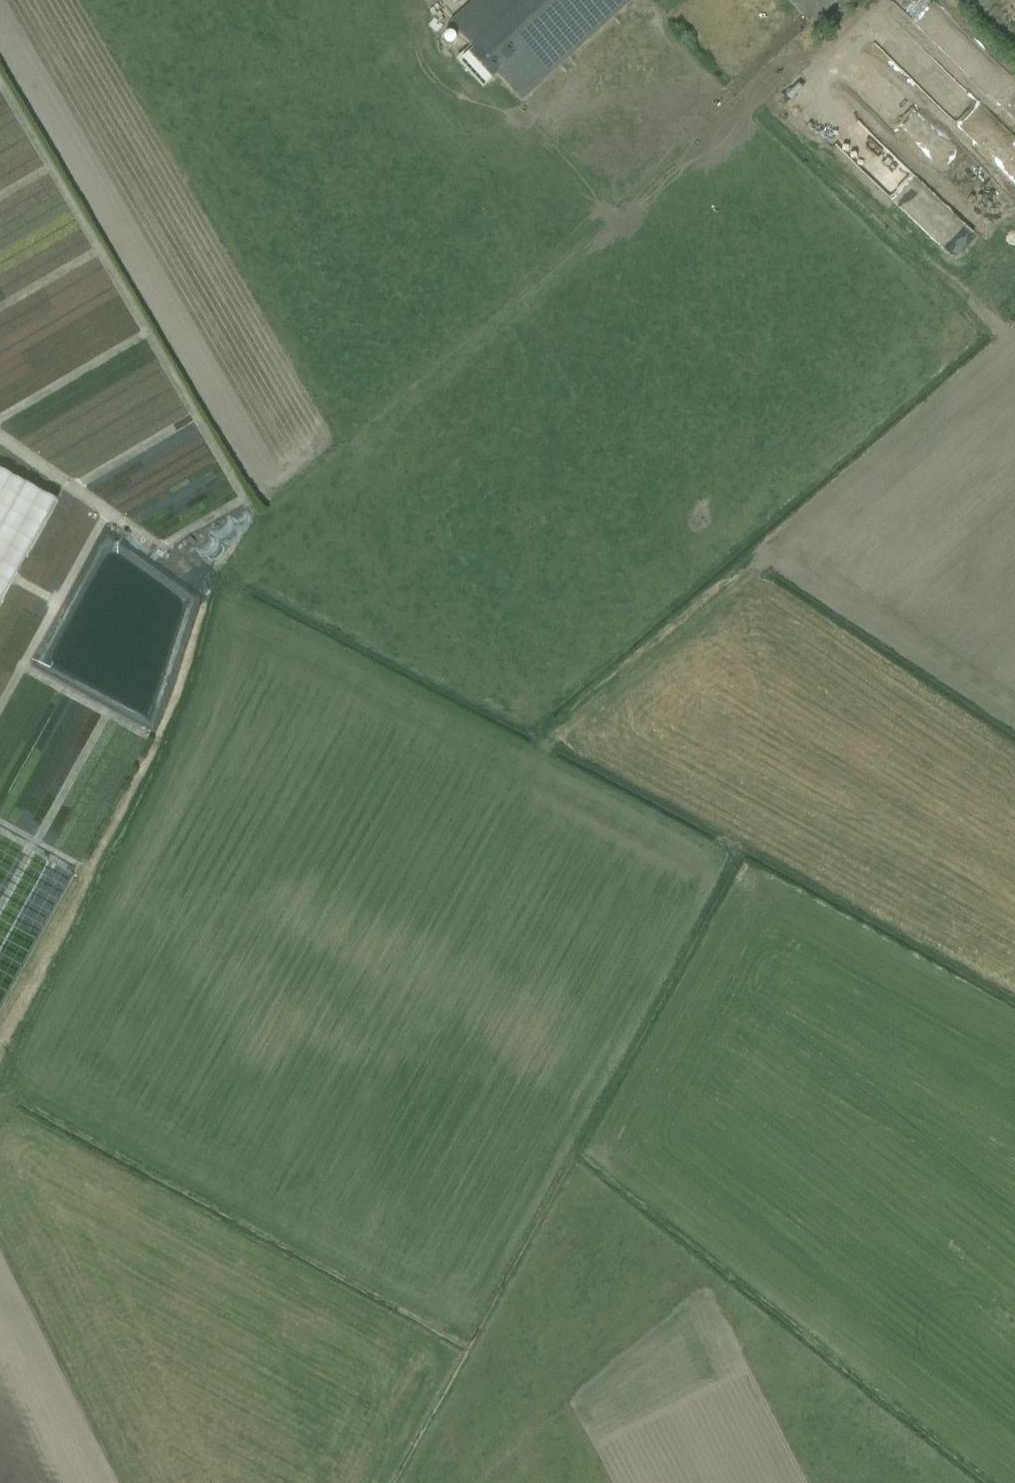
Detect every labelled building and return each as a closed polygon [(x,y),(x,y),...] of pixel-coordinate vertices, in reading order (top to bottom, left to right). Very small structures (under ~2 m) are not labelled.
[(448,23),(466,41),(520,101),(631,0),(473,0),(448,23)] [(930,80),(943,69),(925,47),(912,58),(930,80)] [(961,245),(968,258),(991,246),(984,233),(961,245)] [(56,502),(0,471),(0,603),(56,502)] [(72,877),(0,836),(0,1005),(72,877)]
